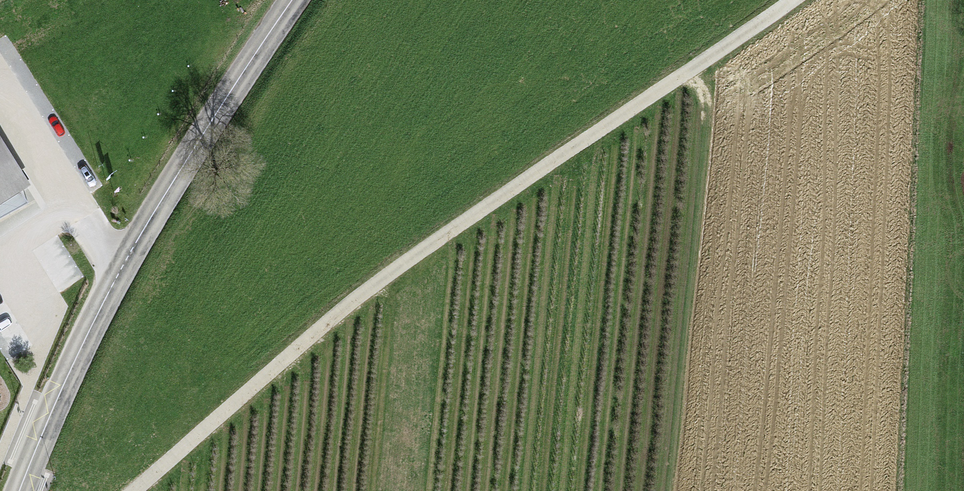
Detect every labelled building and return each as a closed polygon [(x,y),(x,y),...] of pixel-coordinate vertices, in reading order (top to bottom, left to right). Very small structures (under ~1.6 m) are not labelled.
[(0,116),(0,230),(53,197),(0,116)]
